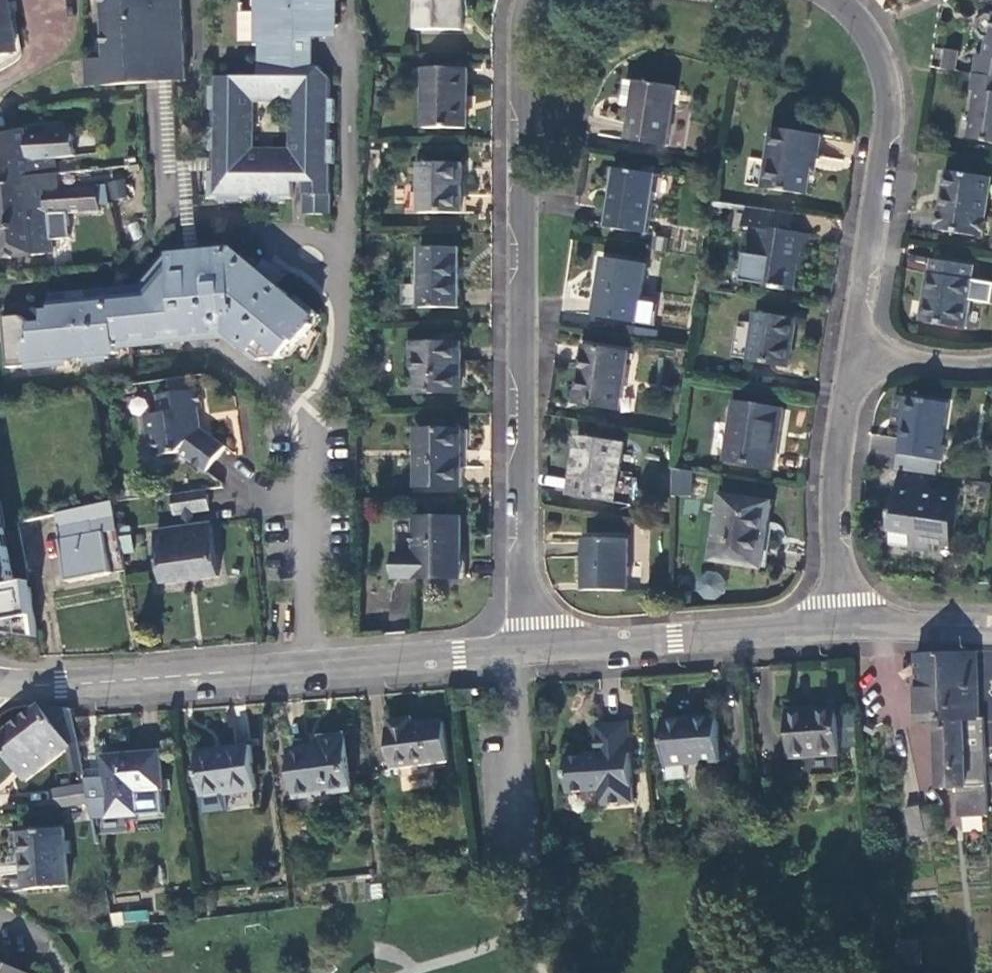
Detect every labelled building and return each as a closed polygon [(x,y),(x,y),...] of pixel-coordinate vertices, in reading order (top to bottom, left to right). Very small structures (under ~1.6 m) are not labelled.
[(13,51),(2,0),(0,0),(0,53),(13,51)] [(186,77),(181,0),(102,0),(105,58),(85,59),(87,85),(186,77)] [(254,42),(259,42),(259,76),(213,75),(213,85),(209,85),(209,108),(213,108),(213,127),(209,126),(209,150),(213,150),(213,170),(208,170),(208,197),(218,197),(218,201),(241,201),(241,197),(259,197),(259,201),(282,201),(282,197),(292,198),(292,182),(303,182),(303,213),(329,213),(329,163),(333,163),(334,140),(329,140),(329,122),(334,122),(334,99),(330,99),(330,77),(318,65),(313,64),(313,32),(317,29),(324,37),(337,24),(333,19),(337,14),(337,0),(254,0),(254,42)] [(462,0),(416,0),(415,27),(462,28),(462,0)] [(991,76),(991,12),(989,12),(986,35),(981,38),(979,55),(971,54),(968,72),(991,76)] [(940,50),(940,69),(956,69),(956,50),(940,50)] [(465,127),(466,67),(424,67),(422,126),(465,127)] [(968,72),(965,91),(971,92),(964,136),(991,141),(991,76),(968,72)] [(669,145),(679,85),(640,79),(638,86),(630,85),(628,103),(635,104),(630,138),(669,145)] [(0,136),(0,187),(45,184),(45,188),(56,186),(53,157),(75,155),(73,132),(44,135),(42,126),(24,130),(24,129),(0,136)] [(818,157),(821,134),(774,126),(769,160),(772,160),(768,187),(808,194),(813,156),(818,157)] [(460,212),(461,162),(419,161),(418,212),(460,212)] [(649,231),(658,171),(616,164),(607,224),(649,231)] [(979,235),(989,176),(944,168),(935,228),(979,235)] [(98,206),(95,182),(56,186),(45,188),(48,213),(98,206)] [(45,188),(45,184),(0,187),(0,227),(49,221),(48,213),(45,188)] [(769,222),(771,208),(750,205),(747,223),(757,225),(752,253),(759,255),(755,281),(775,284),(774,287),(786,289),(787,287),(794,288),(798,262),(805,263),(810,234),(777,228),(778,223),(769,222)] [(786,225),(789,211),(771,208),(769,222),(778,223),(786,225)] [(52,252),(49,221),(0,227),(0,257),(52,252)] [(458,306),(459,247),(418,247),(418,307),(458,306)] [(2,317),(7,366),(68,361),(67,356),(85,355),(86,359),(109,357),(108,353),(118,352),(118,345),(149,342),(149,338),(166,336),(167,341),(190,339),(189,335),(207,333),(207,337),(227,336),(256,359),(282,357),(317,314),(297,297),(294,300),(273,282),(279,275),(266,263),(258,274),(233,253),(171,259),(144,288),(50,296),(51,312),(44,312),(45,324),(31,326),(19,315),(2,317)] [(636,323),(646,263),(606,256),(595,316),(636,323)] [(930,258),(919,322),(963,329),(971,280),(969,279),(971,265),(930,258)] [(789,366),(795,320),(757,313),(751,360),(789,366)] [(461,392),(460,343),(412,342),(412,392),(461,392)] [(619,410),(628,354),(585,346),(576,403),(619,410)] [(200,406),(198,388),(156,394),(158,411),(144,414),(147,436),(154,435),(157,454),(179,451),(203,470),(223,444),(197,425),(195,406),(200,406)] [(942,444),(949,402),(890,392),(885,421),(900,423),(893,465),(898,466),(929,471),(938,472),(940,459),(944,460),(946,444),(942,444)] [(773,468),(782,410),(733,401),(724,460),(773,468)] [(461,485),(461,429),(418,429),(418,485),(461,485)] [(613,504),(622,443),(578,435),(568,496),(613,504)] [(927,488),(929,471),(898,466),(895,483),(896,483),(927,488)] [(689,494),(693,470),(672,467),(671,491),(689,494)] [(924,510),(927,488),(896,483),(892,505),(924,510)] [(206,507),(204,487),(169,492),(171,512),(179,511),(190,509),(206,507)] [(959,493),(927,488),(924,510),(892,505),(888,529),(892,530),(890,543),(909,546),(909,547),(931,551),(932,542),(951,545),(959,493)] [(761,566),(770,502),(721,494),(712,558),(761,566)] [(112,505),(54,516),(58,538),(56,538),(65,580),(110,572),(102,529),(107,528),(115,571),(126,568),(124,556),(122,541),(121,536),(120,530),(119,522),(118,517),(117,513),(112,505)] [(179,511),(181,528),(192,526),(190,509),(179,511)] [(394,577),(464,576),(464,539),(459,539),(459,516),(416,516),(416,523),(394,523),(394,577)] [(16,523),(0,526),(0,572),(5,571),(17,568),(16,566),(25,565),(16,523)] [(209,524),(192,526),(181,528),(155,531),(162,583),(215,577),(209,524)] [(624,590),(624,539),(582,538),(581,590),(624,590)] [(134,540),(122,541),(124,556),(136,555),(134,540)] [(722,598),(723,572),(695,571),(694,597),(722,598)] [(974,686),(973,653),(914,654),(914,687),(974,686)] [(974,716),(974,686),(914,687),(915,720),(934,720),(974,719),(974,716)] [(39,706),(0,733),(0,745),(23,778),(68,745),(76,740),(69,702),(40,705),(39,706)] [(786,721),(789,756),(838,752),(833,707),(800,709),(799,707),(784,708),(786,721)] [(720,759),(717,715),(662,719),(668,777),(686,775),(685,761),(720,759)] [(981,716),(974,716),(974,719),(934,720),(934,728),(960,727),(961,733),(982,732),(981,716)] [(388,729),(394,767),(448,759),(442,720),(412,725),(411,719),(390,722),(390,728),(388,729)] [(632,800),(626,720),(593,722),(596,752),(564,754),(567,789),(598,788),(600,802),(632,800)] [(985,815),(982,732),(961,733),(960,727),(934,728),(936,787),(955,787),(956,816),(985,815)] [(294,798),(350,791),(343,737),(320,739),(321,748),(288,752),(294,798)] [(253,791),(247,746),(194,753),(200,797),(253,791)] [(163,812),(159,752),(101,756),(106,816),(163,812)] [(50,808),(89,806),(85,788),(49,791),(50,808)] [(923,831),(917,803),(901,806),(906,834),(923,831)] [(926,836),(938,834),(933,807),(921,810),(926,836)] [(961,816),(961,830),(982,831),(982,817),(961,816)] [(64,825),(9,829),(11,869),(19,869),(20,886),(68,884),(66,850),(71,850),(70,838),(65,838),(64,825)] [(146,909),(109,913),(111,927),(148,922),(146,909)] [(28,972),(0,960),(0,972),(28,972)]
